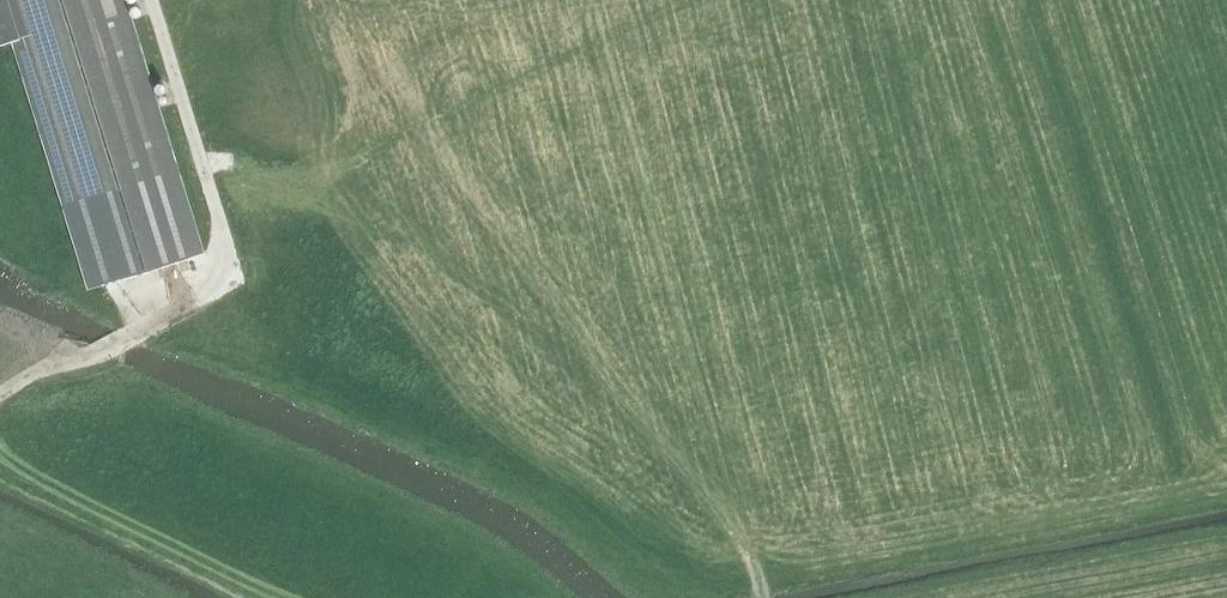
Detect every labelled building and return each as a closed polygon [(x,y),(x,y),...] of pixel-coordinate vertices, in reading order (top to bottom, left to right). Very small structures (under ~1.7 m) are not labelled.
[(11,40),(88,291),(205,255),(126,0),(0,0),(0,43),(11,40)]
